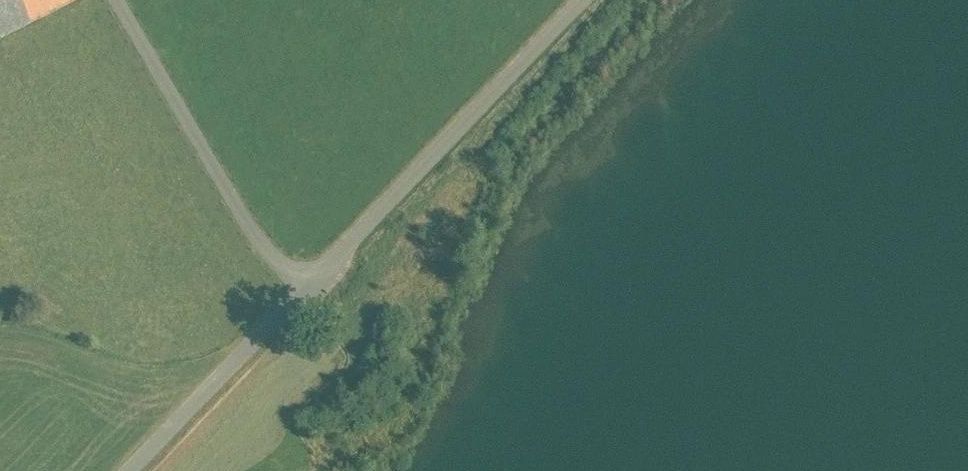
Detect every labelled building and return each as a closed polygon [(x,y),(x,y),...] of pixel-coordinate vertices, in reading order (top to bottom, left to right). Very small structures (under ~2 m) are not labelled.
[(97,3),(96,0),(0,0),(0,50),(97,3)]
